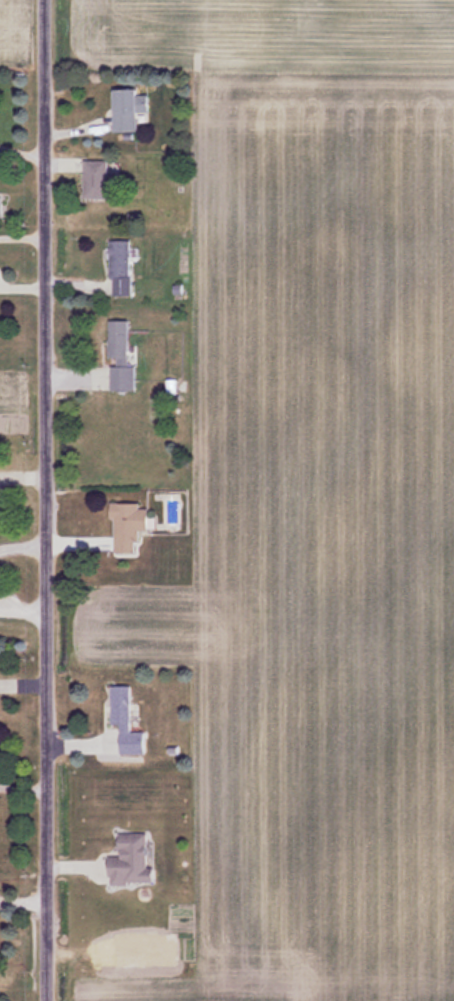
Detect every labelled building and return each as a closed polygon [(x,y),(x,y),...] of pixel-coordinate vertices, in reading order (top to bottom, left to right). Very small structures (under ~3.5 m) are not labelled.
[(116,132),(140,131),(139,113),(147,113),(146,90),(114,91),(116,132)] [(115,161),(87,161),(87,200),(115,200),(115,161)] [(134,240),(114,240),(114,296),(134,296),(134,240)] [(113,320),(113,390),(139,390),(139,365),(133,365),(133,320),(113,320)] [(117,504),(117,553),(141,553),(141,529),(154,529),(154,509),(142,509),(142,504),(117,504)] [(134,686),(115,686),(115,724),(123,724),(123,754),(150,754),(150,731),(134,731),(134,686)] [(112,884),(158,884),(159,868),(153,868),(153,833),(121,832),(121,855),(112,855),(112,884)]
